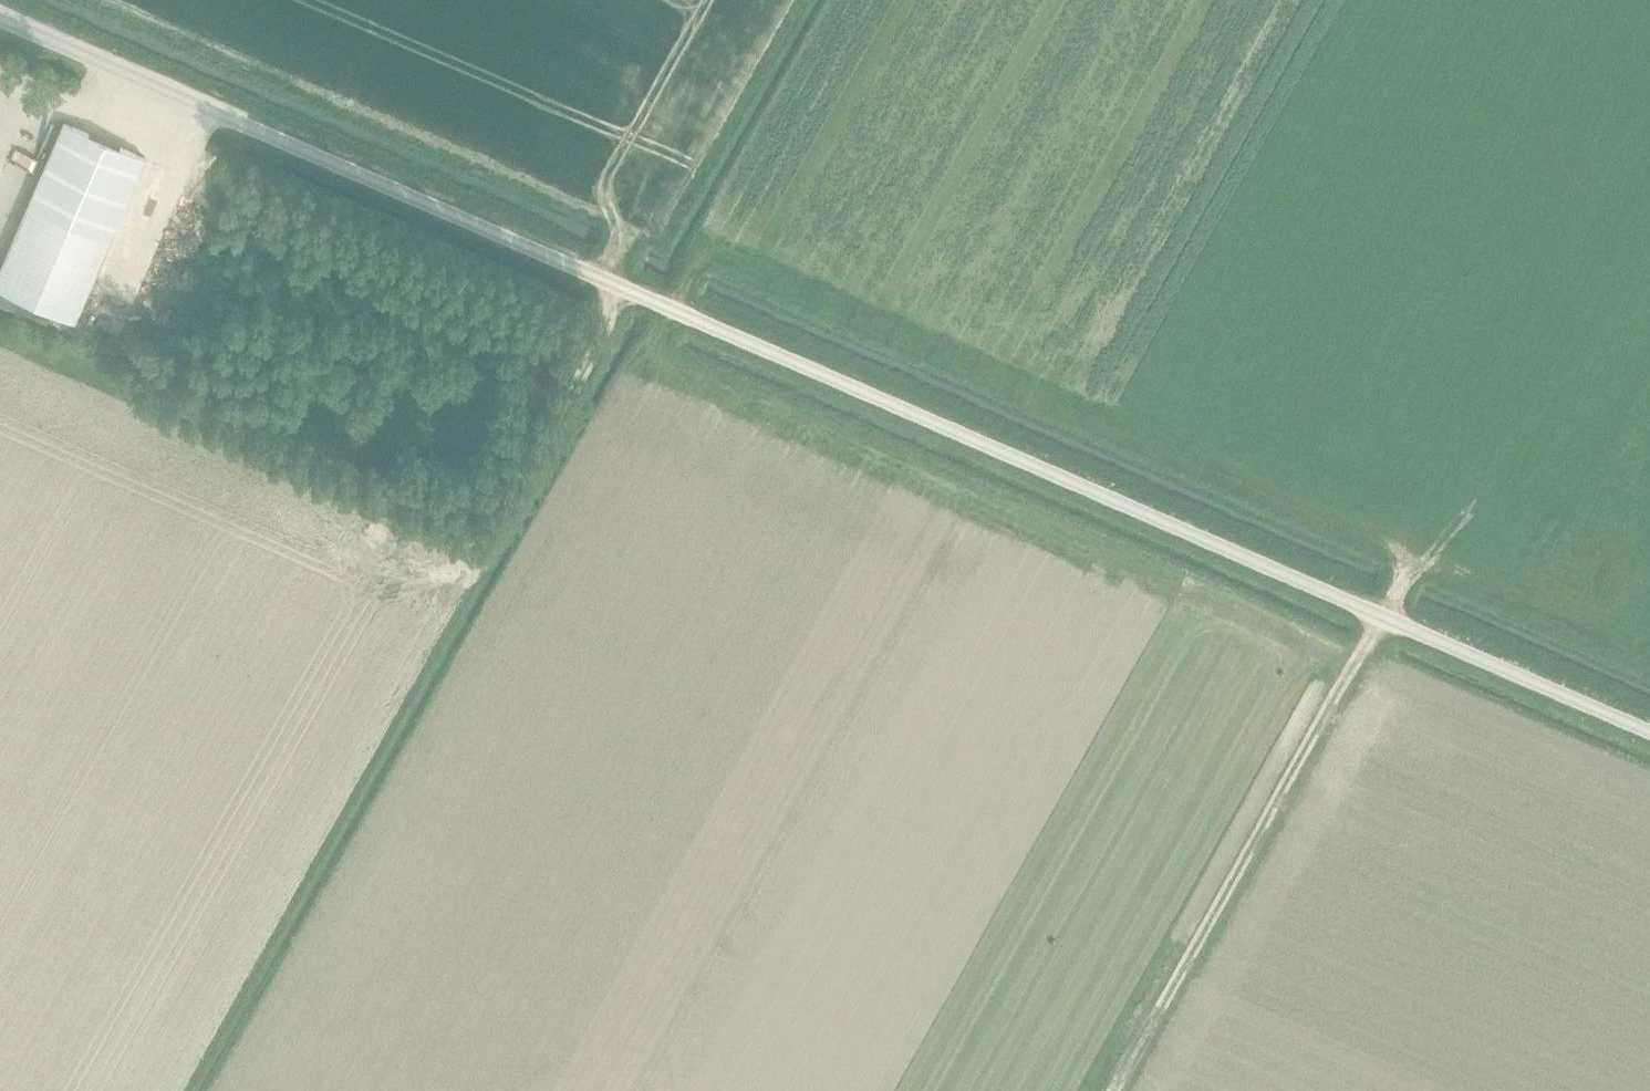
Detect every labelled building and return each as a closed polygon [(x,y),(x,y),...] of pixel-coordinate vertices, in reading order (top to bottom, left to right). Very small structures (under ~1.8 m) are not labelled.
[(63,123),(0,270),(0,289),(75,321),(145,158),(63,123)] [(121,278),(140,236),(121,228),(103,270),(121,278)] [(406,445),(417,448),(419,438),(408,436),(406,445)]
